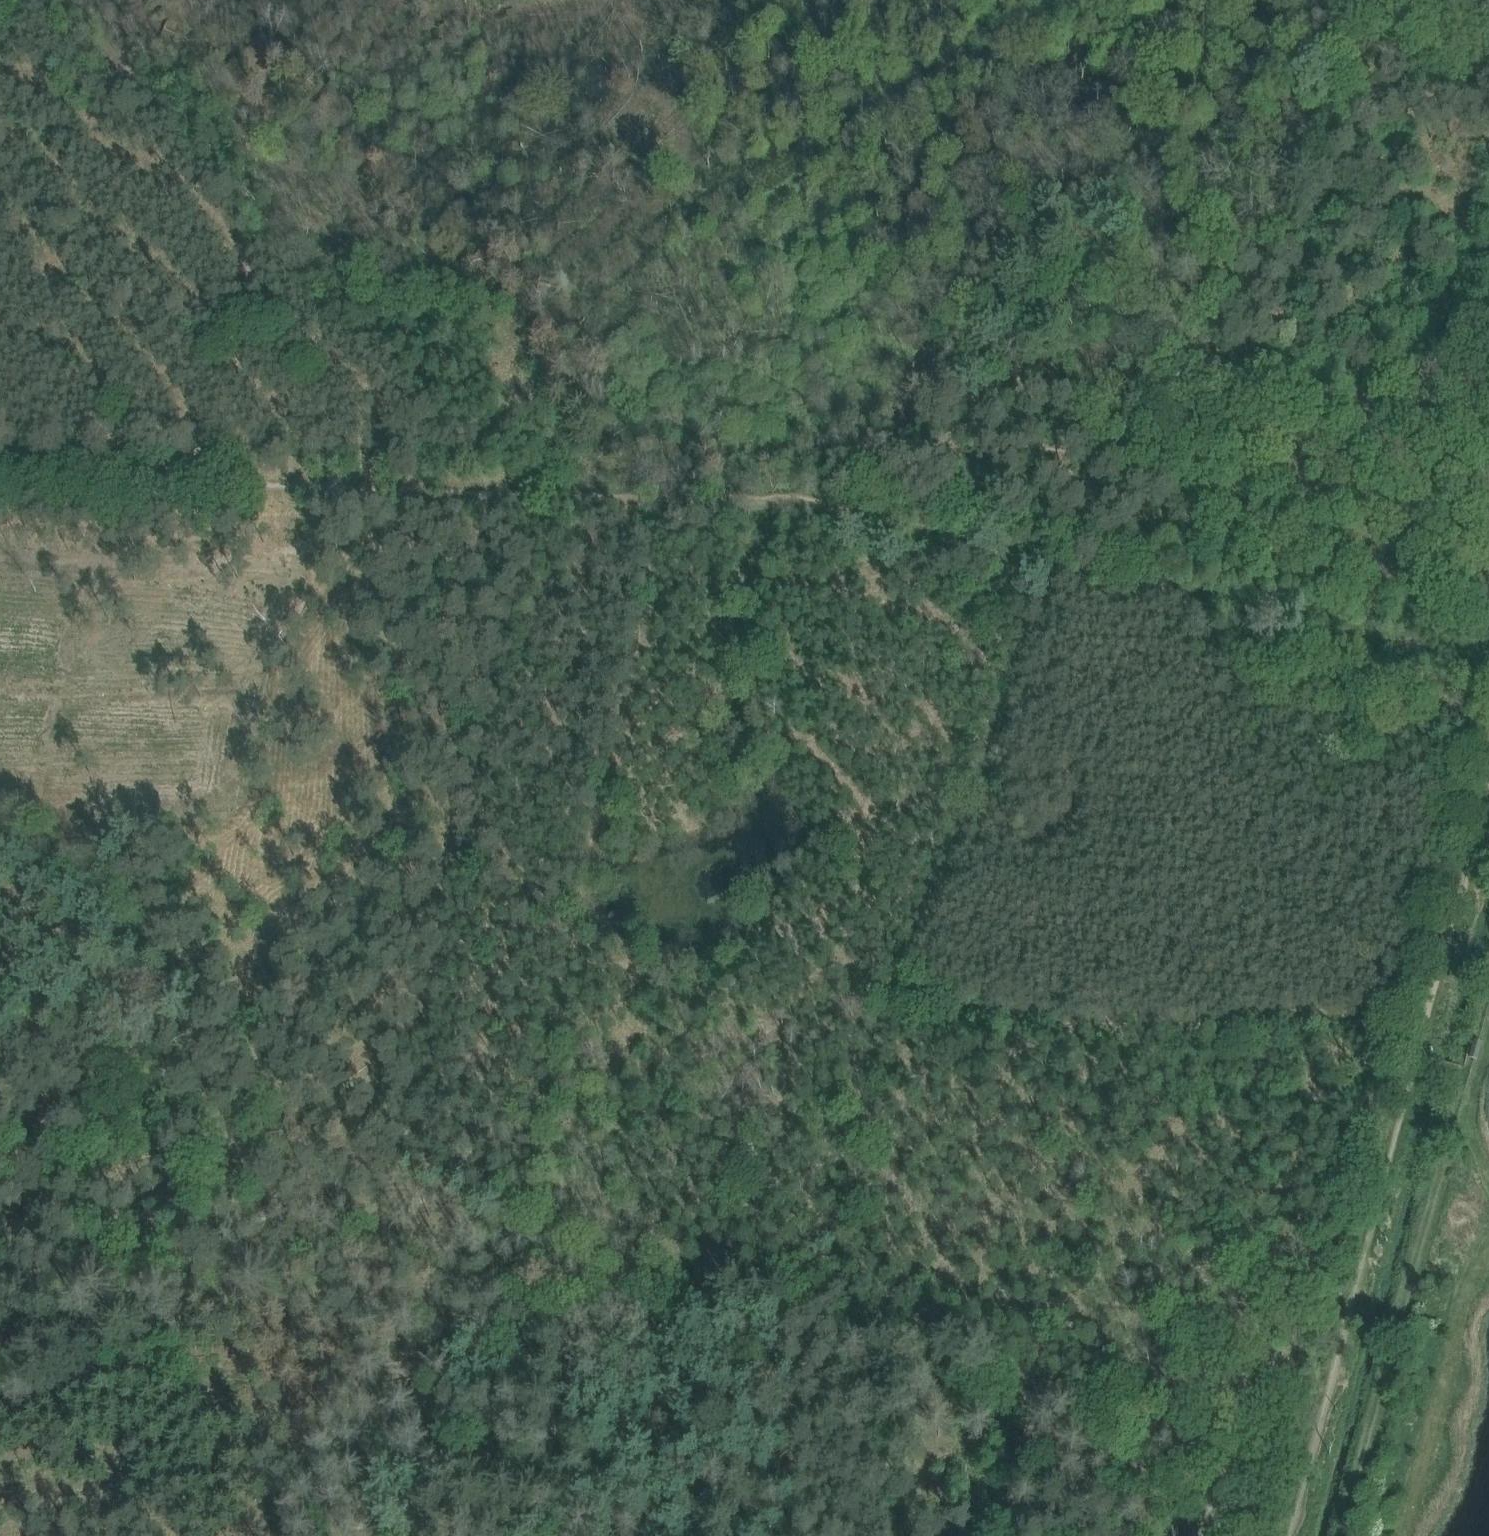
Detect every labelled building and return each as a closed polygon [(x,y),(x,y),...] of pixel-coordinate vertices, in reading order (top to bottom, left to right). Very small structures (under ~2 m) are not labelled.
[(1479,1040),(1474,1039),(1470,1056),(1475,1057),(1478,1058),(1482,1041),(1479,1040)]
